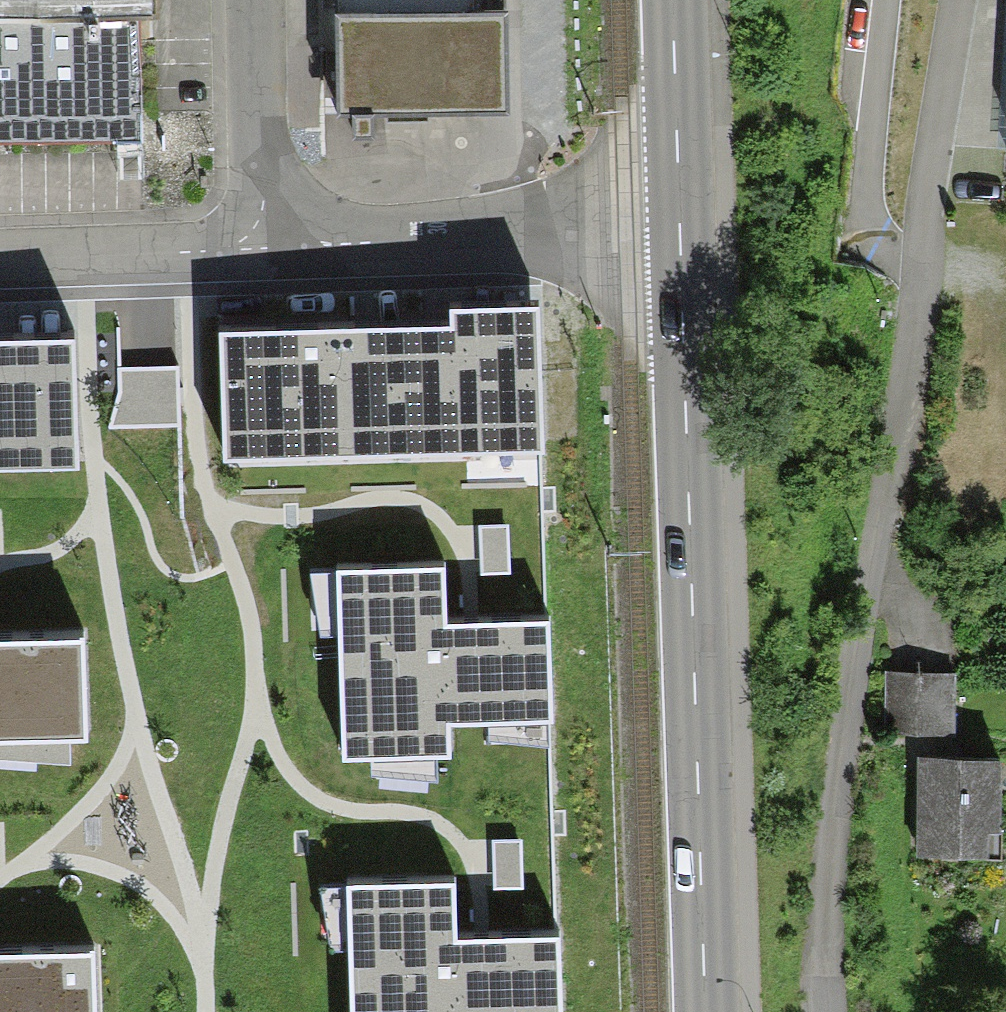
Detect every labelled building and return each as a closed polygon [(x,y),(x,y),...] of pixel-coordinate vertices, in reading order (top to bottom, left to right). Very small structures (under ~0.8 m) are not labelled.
[(154,0),(0,0),(0,141),(132,139),(131,14),(154,14),(154,0)] [(497,113),(496,0),(343,0),(343,113),(497,113)] [(545,451),(540,309),(450,312),(451,326),(220,334),(224,461),(545,451)] [(80,467),(77,341),(0,343),(0,468),(80,467)] [(179,370),(120,372),(121,396),(109,427),(179,424),(179,370)] [(545,615),(445,618),(443,562),(337,565),(342,754),(449,751),(448,717),(548,714),(545,615)] [(69,741),(85,740),(82,640),(0,643),(0,742),(69,741)] [(921,849),(985,847),(982,735),(940,736),(938,656),(883,658),(884,729),(918,728),(921,849)] [(0,742),(0,760),(70,767),(69,741),(0,742)] [(455,930),(453,875),(347,878),(351,1011),(560,1011),(558,928),(455,930)] [(89,950),(0,955),(0,1011),(91,1011),(89,950)]
